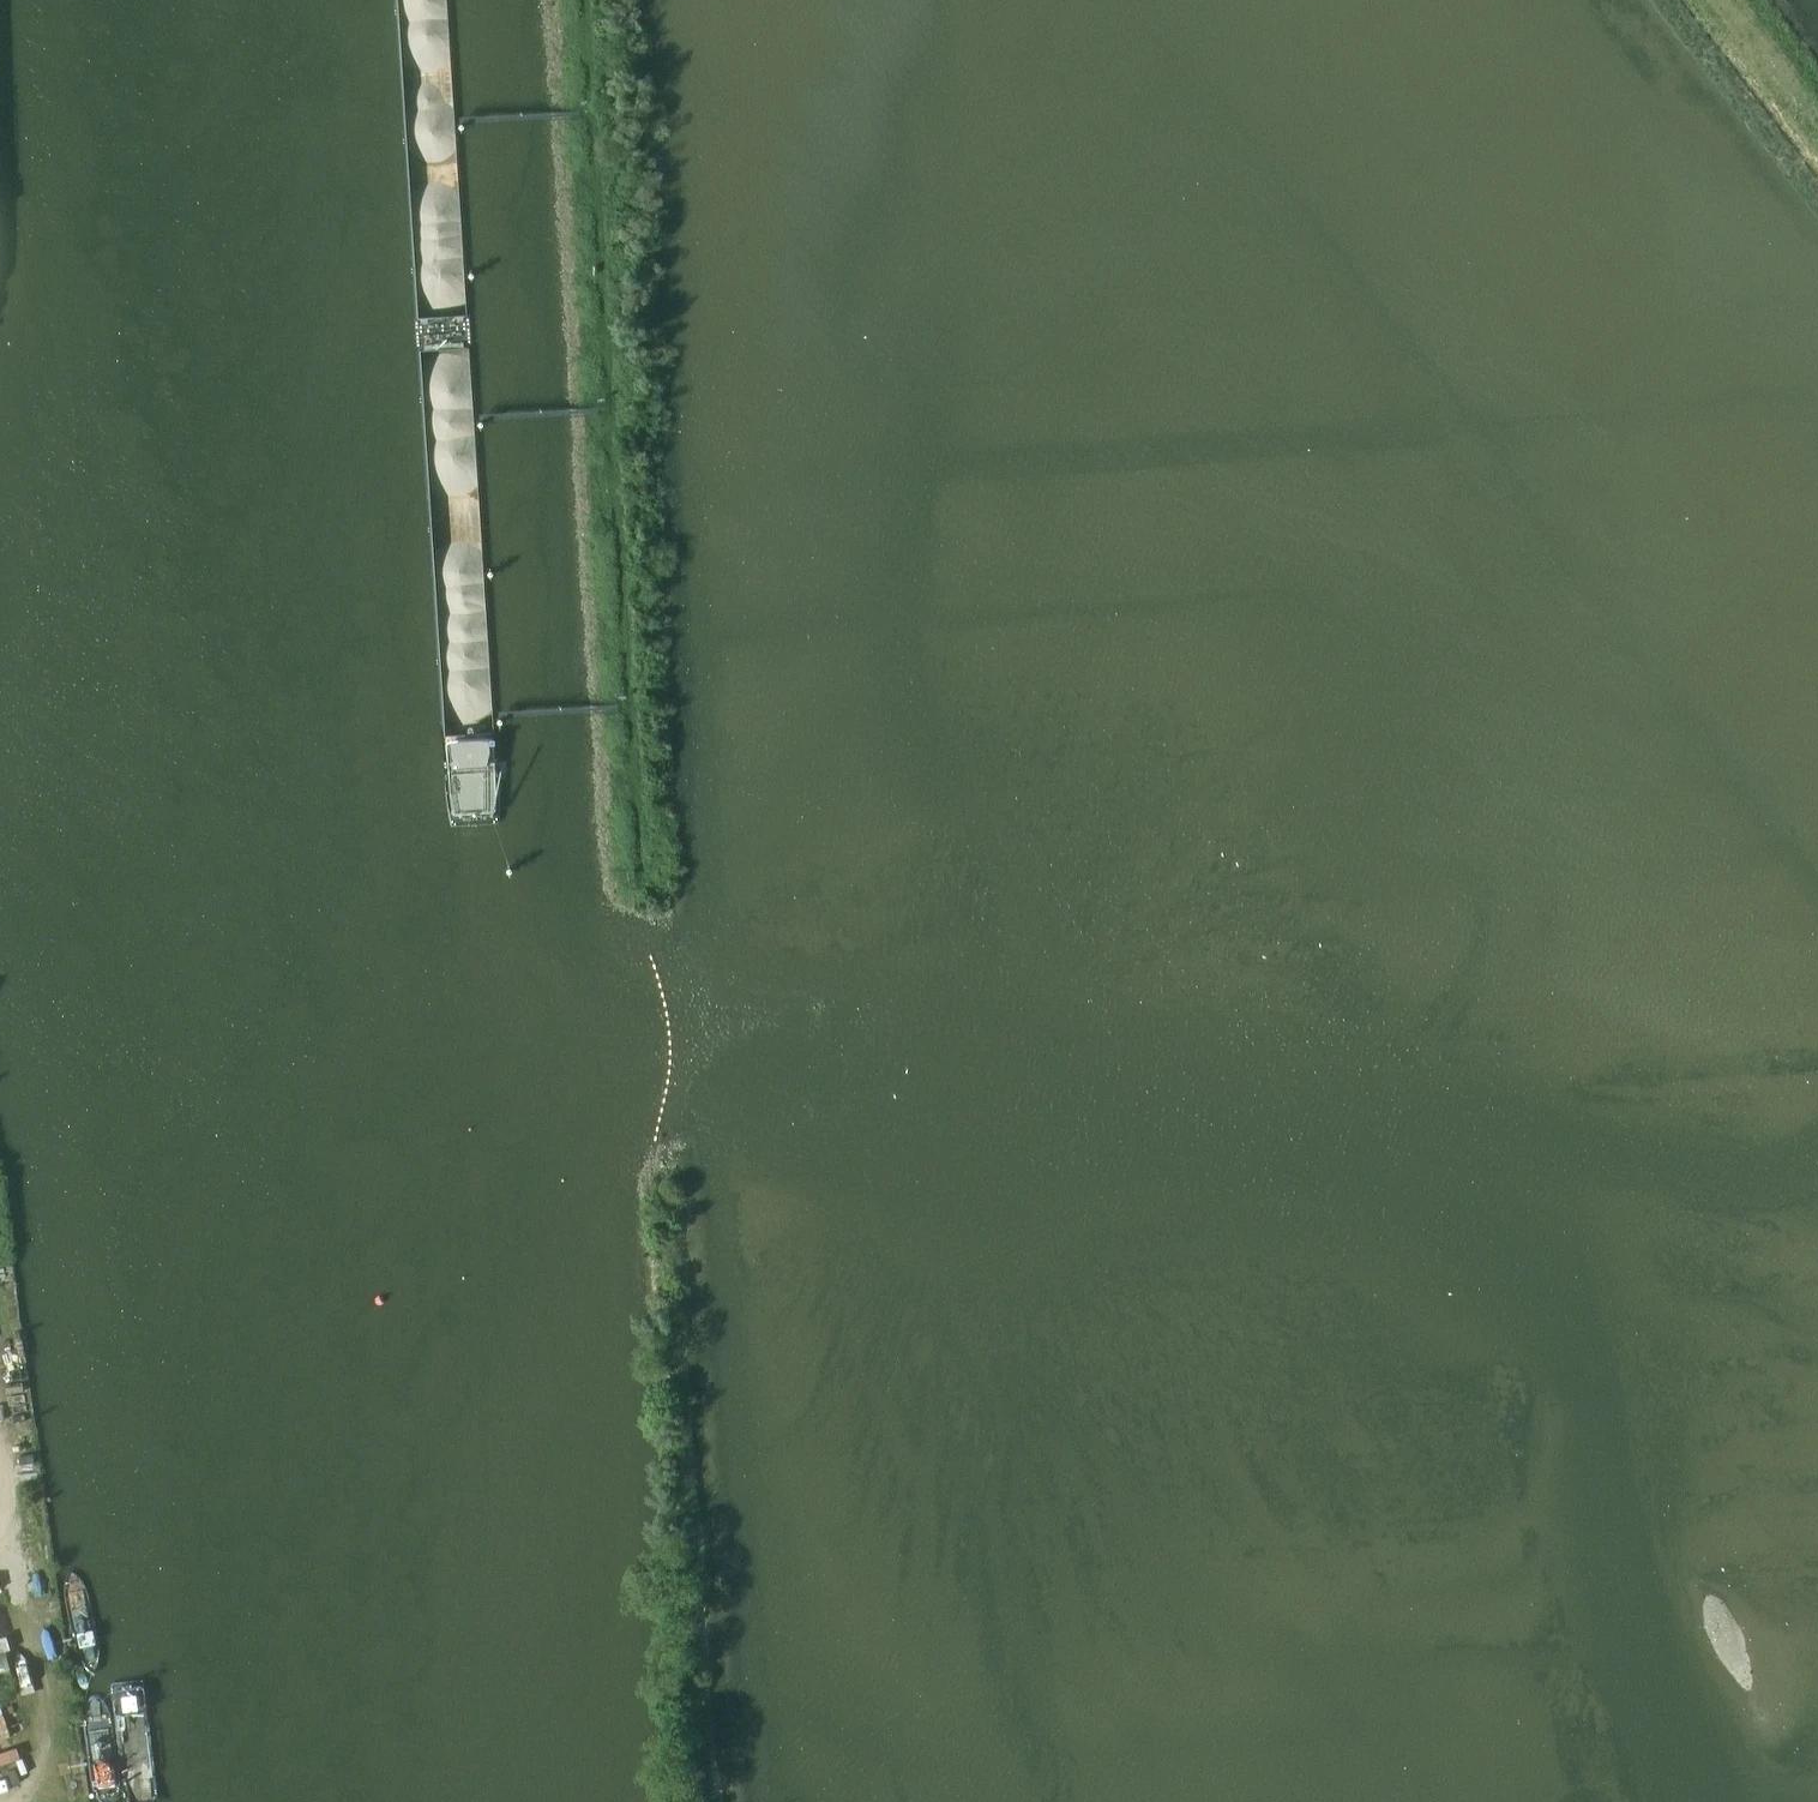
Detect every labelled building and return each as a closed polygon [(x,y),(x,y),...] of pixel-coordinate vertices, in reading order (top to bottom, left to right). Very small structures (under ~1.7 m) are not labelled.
[(0,1653),(0,1681),(12,1677),(5,1652),(0,1653)]
